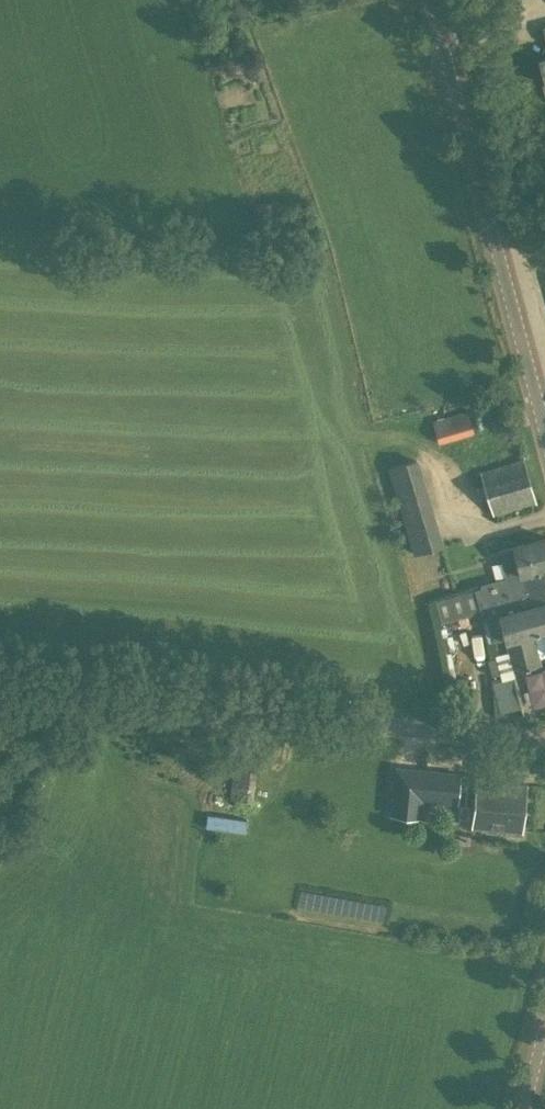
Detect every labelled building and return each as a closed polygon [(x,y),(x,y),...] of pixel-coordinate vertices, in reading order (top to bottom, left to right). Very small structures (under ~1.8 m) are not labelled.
[(438,442),(474,432),(467,409),(432,419),(438,442)] [(413,553),(443,544),(417,456),(387,466),(413,553)] [(494,515),(536,502),(522,457),(480,470),(494,515)] [(544,567),(544,536),(512,545),(498,548),(505,577),(544,567)] [(544,628),(544,567),(505,577),(482,583),(482,585),(477,587),(485,620),(488,619),(493,640),(505,637),(505,639),(513,670),(542,663),(533,631),(544,628)] [(441,622),(480,611),(473,588),(435,599),(441,622)] [(356,750),(356,774),(374,774),(374,789),(387,789),(387,751),(356,750)] [(256,772),(257,758),(235,755),(234,769),(256,772)] [(443,771),(413,769),(412,784),(395,783),(392,813),(415,815),(417,796),(424,796),(441,798),(443,771)] [(521,830),(526,782),(476,777),(471,825),(482,826),(486,831),(496,832),(501,828),(521,830)]
